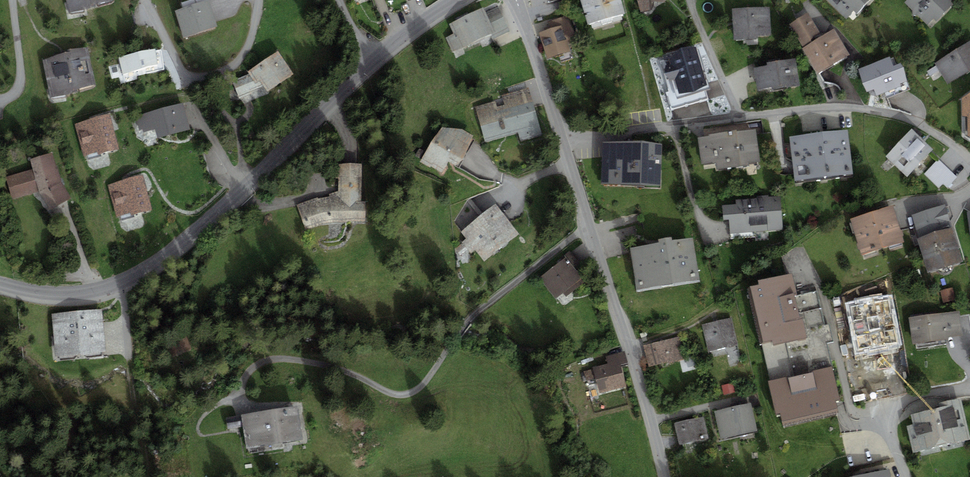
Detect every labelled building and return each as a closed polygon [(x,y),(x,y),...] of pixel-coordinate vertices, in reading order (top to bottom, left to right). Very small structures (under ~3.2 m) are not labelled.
[(109,1),(108,0),(70,0),(73,11),(109,1)] [(587,32),(623,21),(617,0),(577,0),(587,32)] [(853,18),(869,0),(832,0),(853,18)] [(904,5),(927,26),(952,0),(909,0),(904,5)] [(175,11),(183,39),(214,30),(206,2),(175,11)] [(764,10),(729,12),(730,40),(765,38),(764,10)] [(481,11),(448,26),(459,52),(493,37),(481,11)] [(803,17),(786,27),(815,76),(843,59),(828,32),(817,39),(803,17)] [(562,28),(538,35),(546,59),(569,52),(562,28)] [(935,64),(947,82),(969,68),(969,43),(935,64)] [(117,59),(121,75),(154,68),(150,51),(117,59)] [(91,85),(84,53),(44,61),(51,93),(91,85)] [(249,69),(264,91),(287,76),(273,54),(249,69)] [(696,58),(660,59),(661,78),(680,78),(680,94),(697,94),(696,58)] [(753,71),(755,91),(795,86),(792,62),(762,65),(762,69),(753,71)] [(858,73),(865,93),(892,83),(885,64),(858,73)] [(477,116),(483,137),(516,127),(519,139),(535,134),(524,94),(502,100),(504,108),(477,116)] [(960,95),(964,140),(969,140),(969,94),(960,95)] [(178,108),(140,118),(147,143),(185,133),(178,108)] [(103,118),(75,125),(82,156),(111,149),(103,118)] [(430,144),(458,162),(474,138),(446,120),(430,144)] [(907,177),(930,153),(908,132),(885,156),(907,177)] [(842,134),(785,140),(790,182),(847,175),(842,134)] [(749,135),(694,141),(697,166),(710,165),(711,169),(742,166),(741,162),(751,161),(749,135)] [(656,151),(600,148),(599,184),(654,187),(656,151)] [(63,199),(44,156),(25,161),(29,172),(6,179),(12,197),(36,190),(44,208),(63,199)] [(943,182),(948,188),(957,179),(940,161),(924,175),(936,189),(943,182)] [(353,167),(335,167),(335,197),(307,202),(310,224),(335,219),(357,219),(357,204),(353,204),(353,167)] [(136,180),(108,188),(116,219),(144,212),(136,180)] [(725,197),(727,236),(780,233),(777,194),(725,197)] [(944,205),(912,215),(919,237),(917,238),(927,272),(962,261),(944,205)] [(893,206),(849,219),(861,255),(904,242),(893,206)] [(481,260),(513,236),(491,208),(460,232),(481,260)] [(627,252),(632,292),(693,283),(687,243),(627,252)] [(560,261),(539,279),(554,297),(575,279),(560,261)] [(783,425),(839,412),(837,401),(841,400),(828,344),(834,343),(830,323),(825,324),(817,290),(798,294),(793,272),(759,280),(760,284),(750,287),(763,343),(761,343),(770,381),(768,381),(776,414),(780,413),(783,425)] [(909,318),(912,344),(948,339),(948,337),(962,335),(959,311),(909,318)] [(93,316),(48,320),(52,361),(97,356),(93,316)] [(728,321),(702,327),(708,351),(734,345),(728,321)] [(643,348),(648,368),(683,359),(678,338),(643,348)] [(852,355),(855,379),(888,374),(885,351),(852,355)] [(591,372),(597,396),(624,389),(618,365),(591,372)] [(946,412),(910,420),(912,430),(908,431),(913,454),(966,442),(958,404),(945,407),(946,412)] [(745,406),(712,414),(719,440),(751,432),(745,406)] [(289,411),(238,419),(244,450),(294,441),(289,411)] [(701,420),(673,428),(678,445),(706,437),(701,420)]
